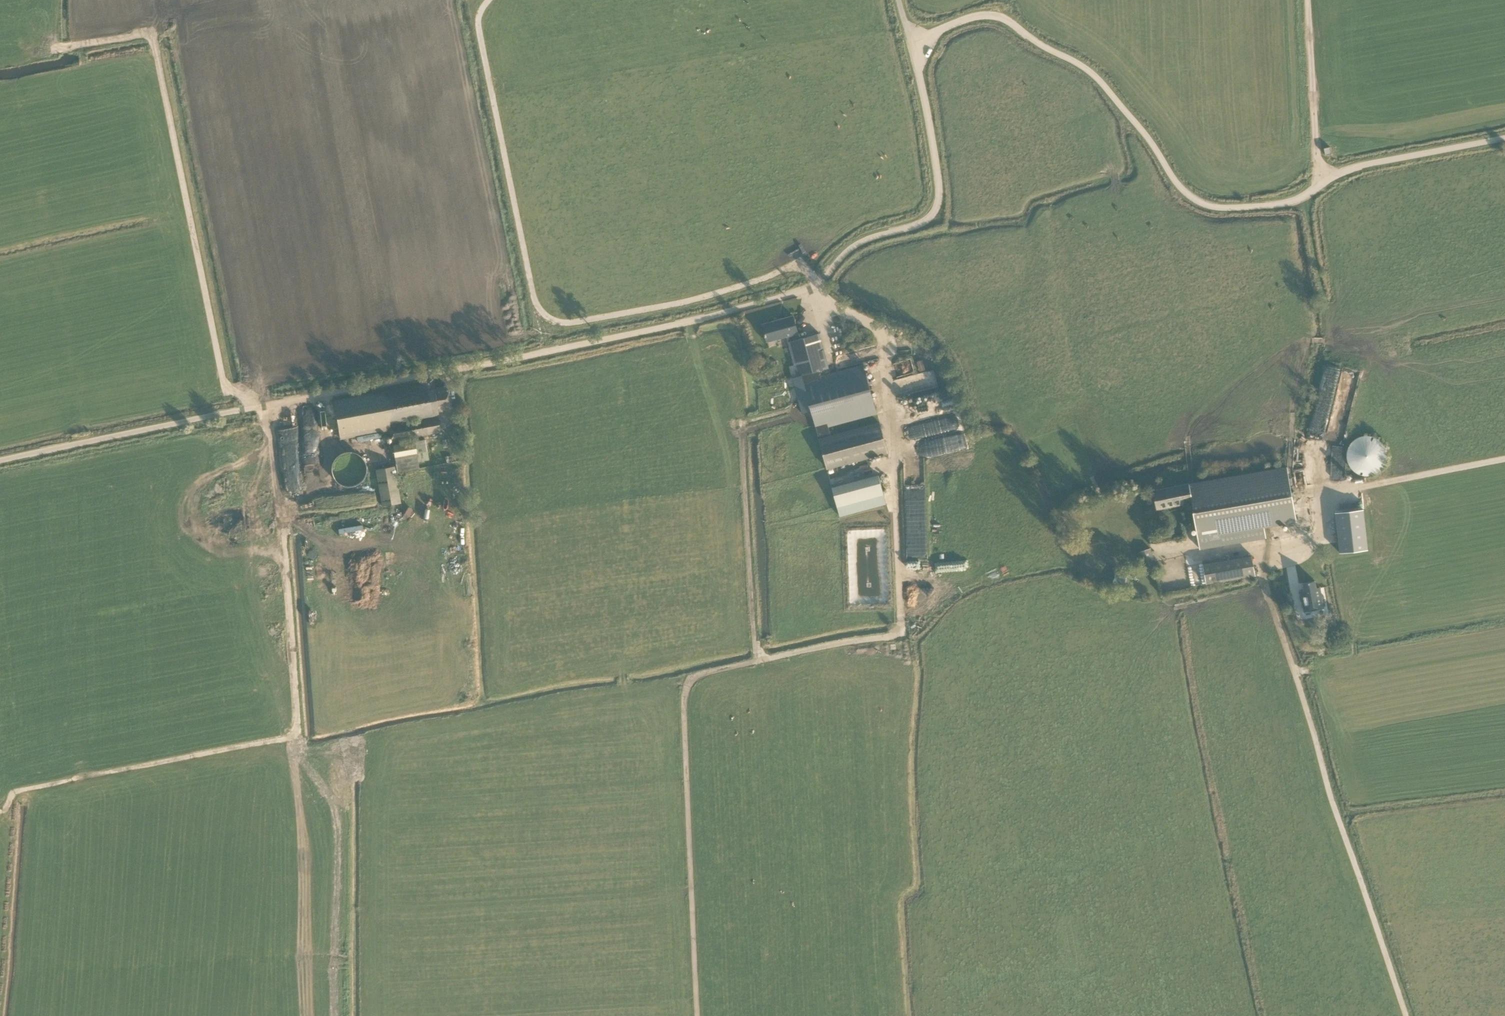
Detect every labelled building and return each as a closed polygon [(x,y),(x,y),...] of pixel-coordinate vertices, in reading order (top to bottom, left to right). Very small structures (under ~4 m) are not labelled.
[(798,333),(793,315),(762,324),(767,341),(787,336),(798,376),(802,375),(827,467),(887,451),(880,423),(831,436),(828,426),(877,413),(864,364),(821,376),(819,370),(829,368),(819,333),(797,339),(796,333),(798,333)] [(871,345),(872,358),(880,357),(880,345),(871,345)] [(896,361),(897,371),(913,369),(912,359),(896,361)] [(926,376),(927,380),(936,378),(934,368),(917,373),(918,378),(926,376)] [(1357,390),(1360,370),(1351,369),(1348,386),(1342,385),(1340,398),(1354,400),(1356,390),(1357,390)] [(433,383),(432,378),(422,380),(422,384),(333,401),(340,438),(389,429),(391,441),(440,432),(437,415),(438,414),(438,412),(442,411),(442,408),(450,407),(447,386),(434,388),(433,382),(433,383)] [(319,429),(300,430),(303,476),(323,474),(319,429)] [(1384,473),(1384,437),(1356,437),(1356,473),(1384,473)] [(425,439),(414,440),(418,461),(428,459),(425,439)] [(418,467),(414,440),(392,444),(397,471),(418,467)] [(334,455),(337,480),(363,477),(360,451),(334,455)] [(401,502),(395,465),(376,469),(382,505),(401,502)] [(1286,467),(1189,484),(1189,483),(1153,490),(1157,509),(1191,502),(1200,548),(1265,537),(1263,524),(1295,519),(1286,467)] [(262,472),(249,473),(249,483),(262,483),(262,472)] [(884,494),(879,474),(833,486),(838,506),(884,494)] [(1255,573),(1252,555),(1204,563),(1207,580),(1255,573)] [(1316,581),(1304,583),(1306,591),(1302,591),(1306,612),(1325,608),(1321,587),(1317,588),(1316,581)]
